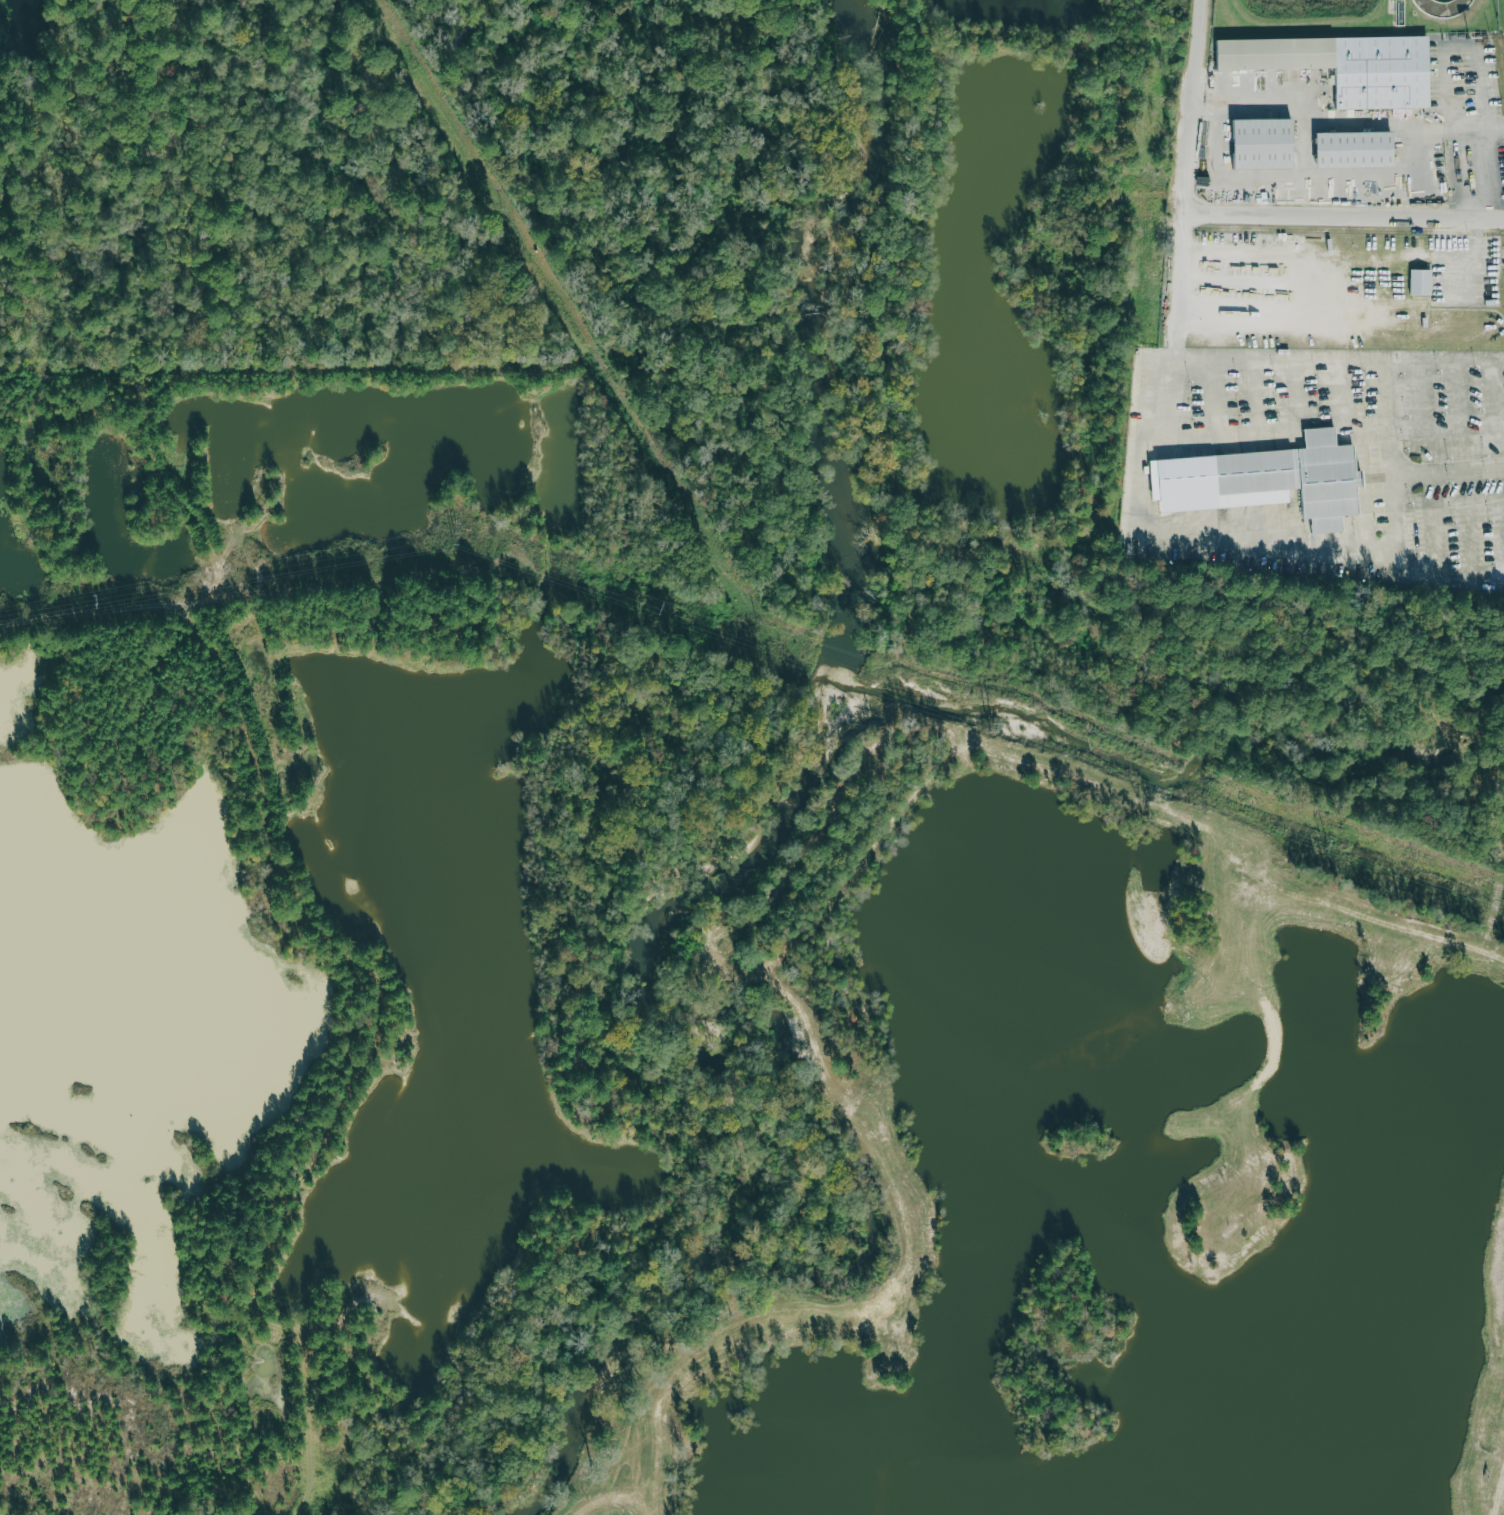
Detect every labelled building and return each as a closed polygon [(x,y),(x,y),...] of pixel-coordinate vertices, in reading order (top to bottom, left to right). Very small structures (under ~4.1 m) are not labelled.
[(1438,49),(1440,119),(1348,122),(1347,81),(1229,84),(1228,54),(1438,49)] [(1302,133),(1303,182),(1246,184),(1245,134),(1302,133)] [(1405,146),(1406,180),(1331,183),(1330,148),(1405,146)] [(1413,295),(1434,295),(1434,270),(1413,269),(1413,295)] [(1365,458),(1370,526),(1354,527),(1355,544),(1326,547),(1325,534),(1316,535),(1314,501),(1166,513),(1163,476),(1320,463),(1319,445),(1343,443),(1345,460),(1365,458)]
